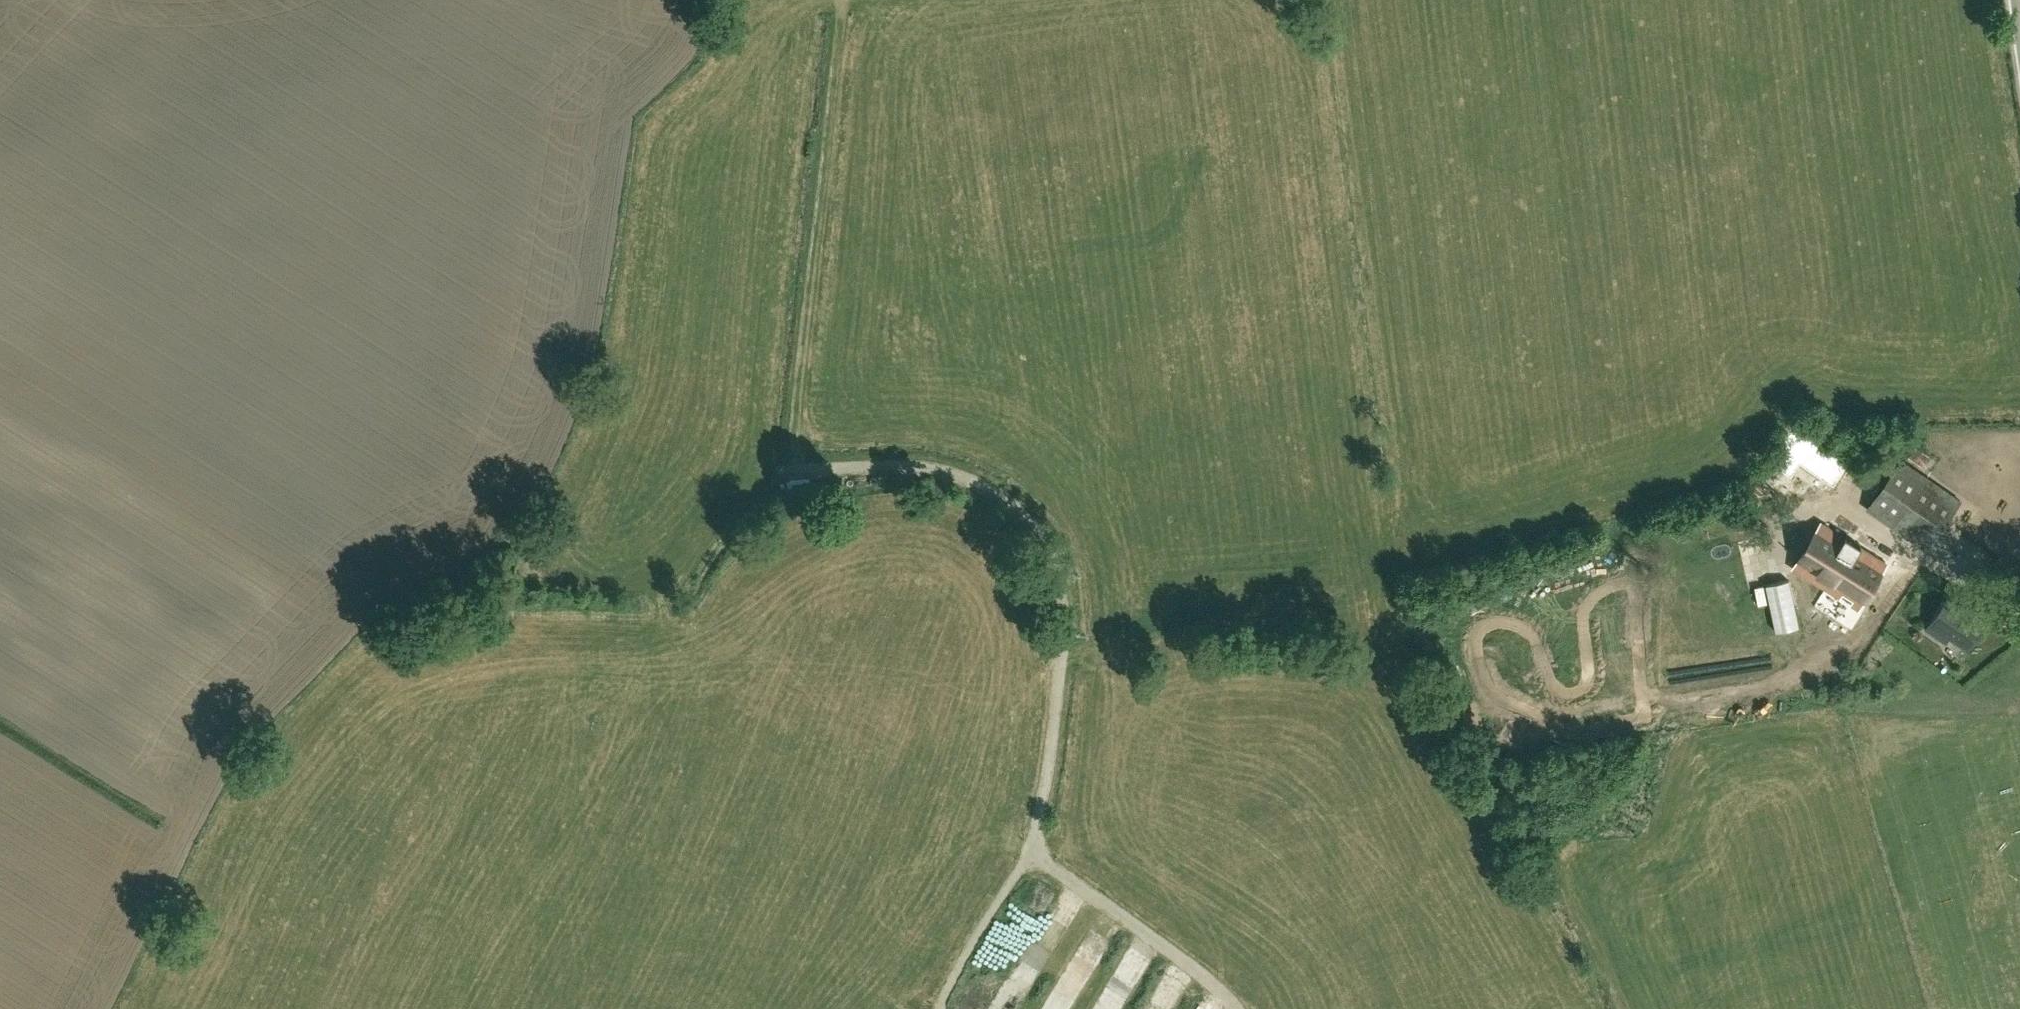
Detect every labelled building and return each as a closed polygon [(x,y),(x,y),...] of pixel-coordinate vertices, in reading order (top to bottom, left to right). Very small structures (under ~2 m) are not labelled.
[(1927,550),(1960,501),(1901,461),(1868,510),(1927,550)] [(1858,607),(1886,566),(1823,523),(1795,564),(1858,607)] [(1968,650),(1988,621),(1951,595),(1927,629),(1945,642),(1949,637),(1968,650)] [(1674,670),(1804,653),(1799,620),(1669,636),(1674,670)] [(1062,941),(1051,936),(1044,950),(1032,944),(999,1008),(1027,1008),(1062,941)] [(1076,1004),(1089,976),(1078,970),(1065,998),(1076,1004)]
